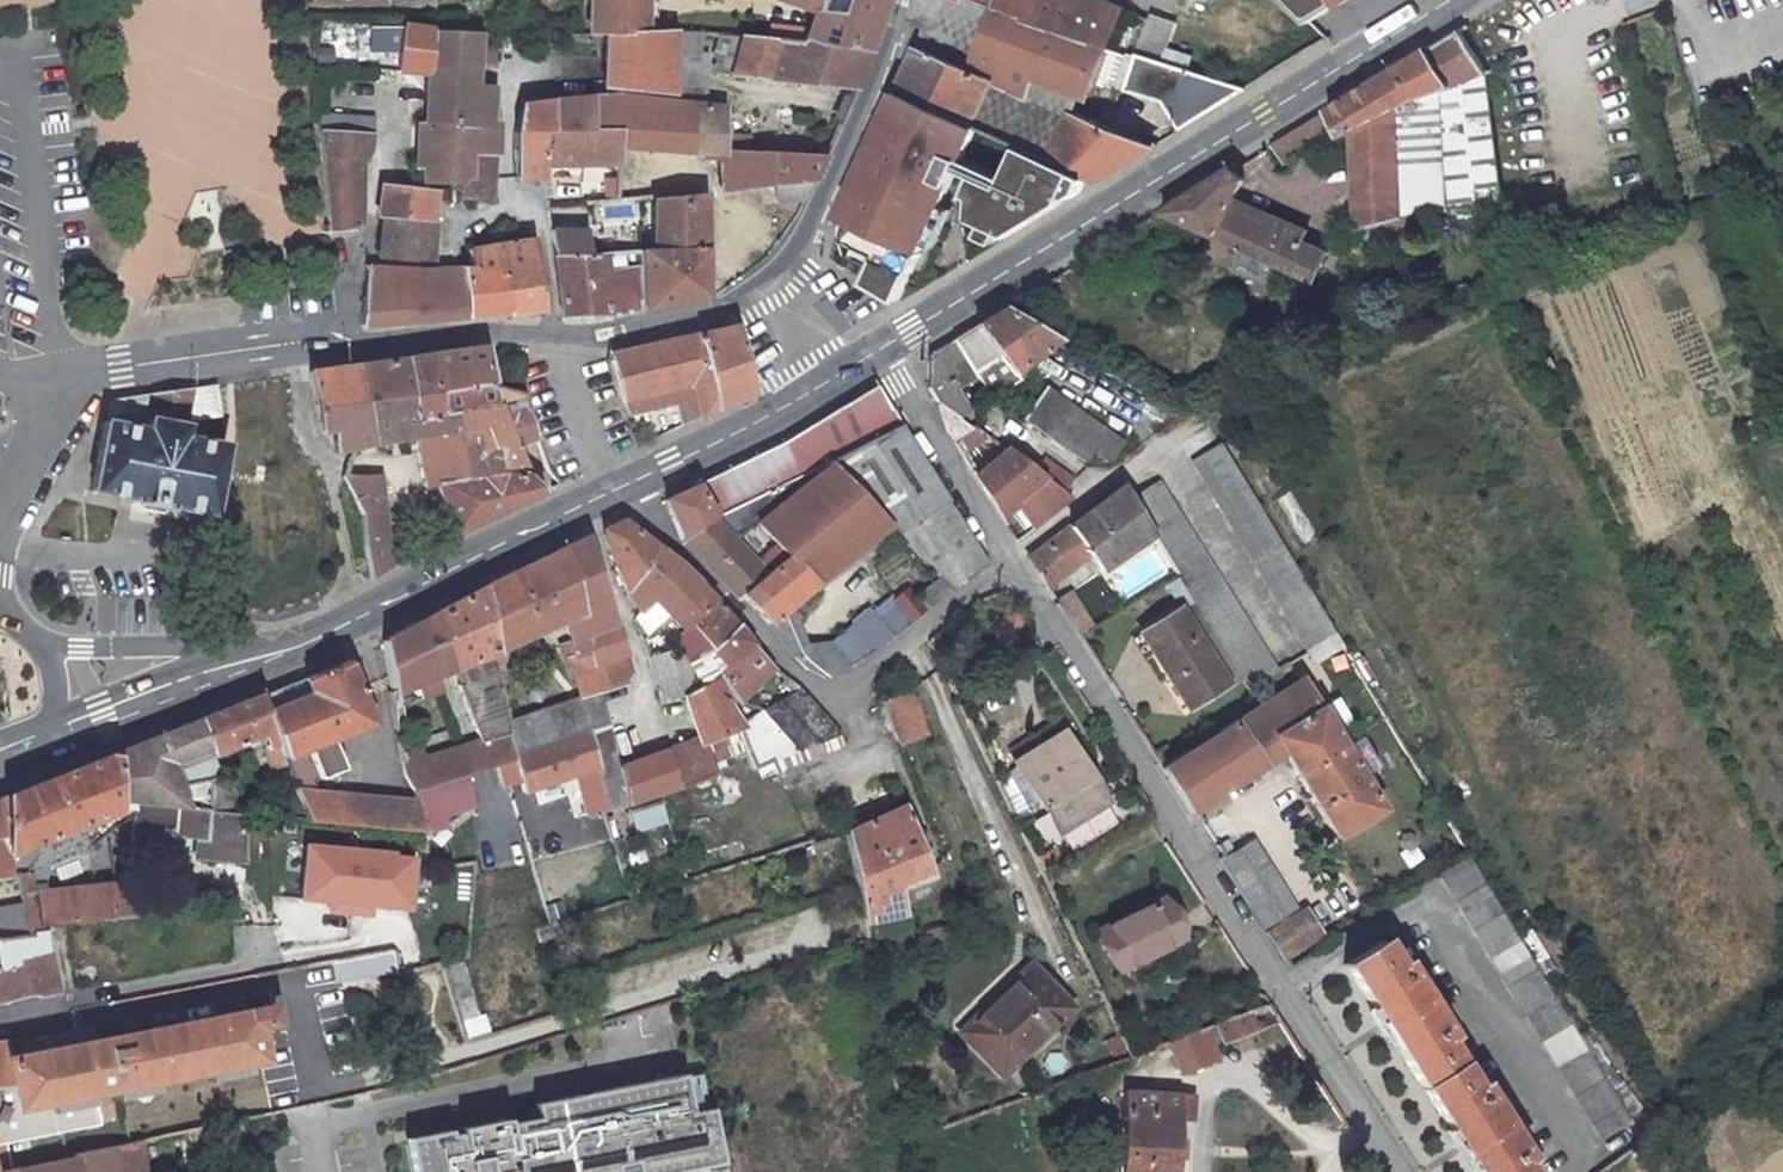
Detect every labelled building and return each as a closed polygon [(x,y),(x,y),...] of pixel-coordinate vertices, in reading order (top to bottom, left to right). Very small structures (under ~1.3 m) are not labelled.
[(589,36),(605,36),(645,33),(645,0),(590,0),(589,36)] [(802,10),(793,44),(806,46),(815,15),(819,0),(771,0),(802,10)] [(815,15),(879,21),(886,0),(819,0),(815,15)] [(928,26),(989,58),(1008,10),(977,0),(976,0),(973,7),(956,0),(921,0),(913,19),(928,26)] [(1008,10),(1012,0),(977,0),(1008,10)] [(1090,0),(1012,0),(1008,10),(1109,45),(1122,12),(1090,0)] [(1312,20),(1340,4),(1338,0),(1292,0),(1312,20)] [(1109,45),(1008,10),(989,58),(1031,73),(1080,95),(1090,98),(1109,45)] [(1151,14),(1137,53),(1159,61),(1173,21),(1151,14)] [(879,21),(815,15),(806,46),(868,56),(879,21)] [(403,26),(399,73),(429,76),(431,34),(431,29),(403,26)] [(919,47),(982,74),(989,58),(928,26),(921,44),(919,47)] [(673,95),(674,59),(674,31),(645,33),(605,36),(603,90),(673,95)] [(701,34),(674,31),(674,59),(700,59),(701,34)] [(1406,218),(1428,213),(1444,207),(1504,205),(1493,124),(1488,94),(1486,76),(1458,32),(1430,48),(1455,88),(1399,110),(1406,218)] [(429,76),(429,85),(427,101),(453,102),(453,126),(475,127),(474,156),(496,158),(498,158),(500,125),(493,124),(495,89),(477,87),(480,37),(431,34),(429,76)] [(729,77),(855,89),(868,56),(806,46),(793,44),(768,41),(738,37),(729,77)] [(1155,147),(1074,112),(982,74),(919,47),(900,89),(980,127),(1022,147),(1089,178),(1098,182),(1155,147)] [(1430,48),(1328,111),(1339,135),(1343,139),(1399,110),(1455,88),(1430,48)] [(1164,102),(1181,130),(1245,89),(1159,61),(1137,53),(1133,52),(1121,88),(1164,102)] [(982,74),(1074,112),(1080,95),(1031,73),(989,58),(982,74)] [(698,97),(700,59),(674,59),(673,95),(698,97)] [(860,174),(843,215),(849,218),(847,222),(846,227),(845,230),(845,234),(846,238),(881,254),(867,281),(894,297),(895,294),(901,297),(960,170),(977,177),(968,195),(975,197),(972,203),(971,207),(971,210),(971,215),(972,220),(1009,237),(1082,192),(1089,178),(1022,147),(1007,179),(965,158),(980,127),(900,89),(860,174)] [(690,105),(673,103),(604,97),(593,98),(592,130),(619,131),(618,146),(688,149),(690,105)] [(618,146),(619,131),(592,130),(593,98),(554,102),(552,136),(545,135),(545,167),(617,166),(618,146)] [(430,166),(429,181),(472,182),(474,156),(475,127),(453,126),(453,102),(427,101),(424,166),(430,166)] [(545,135),(552,136),(554,102),(525,105),(518,128),(516,180),(546,180),(545,167),(545,135)] [(690,105),(688,149),(721,151),(750,152),(751,136),(724,134),(725,108),(690,105)] [(1362,231),(1367,246),(1402,235),(1398,220),(1406,218),(1399,110),(1354,134),(1358,178),(1362,231)] [(1328,111),(1276,143),(1288,163),(1339,135),(1328,111)] [(318,136),(374,138),(374,118),(318,114),(318,136)] [(374,138),(318,136),(328,231),(358,229),(358,214),(360,167),(370,149),(374,138)] [(825,157),(750,152),(721,151),(721,193),(783,187),(784,202),(809,192),(825,157)] [(494,203),(495,180),(496,158),(474,156),(472,182),(462,183),(461,201),(494,203)] [(577,192),(600,191),(599,167),(576,168),(577,192)] [(1245,178),(1234,169),(1160,213),(1207,234),(1231,210),(1235,199),(1245,178)] [(433,192),(429,191),(389,188),(380,187),(377,217),(383,218),(381,257),(431,263),(433,192)] [(653,202),(653,252),(704,249),(704,197),(653,202)] [(1272,215),(1235,199),(1231,210),(1267,226),(1272,215)] [(1231,210),(1207,234),(1214,237),(1206,254),(1235,266),(1242,250),(1275,264),(1315,281),(1328,253),(1304,242),(1267,226),(1231,210)] [(1309,230),(1272,215),(1267,226),(1304,242),(1309,230)] [(587,231),(551,231),(552,235),(554,255),(590,254),(587,231)] [(508,316),(541,312),(531,239),(468,251),(470,270),(497,267),(507,313),(508,316)] [(639,252),(641,272),(643,309),(704,297),(704,249),(653,252),(639,252)] [(1242,250),(1235,266),(1269,281),(1275,264),(1242,250)] [(606,253),(590,254),(554,255),(562,316),(613,315),(643,309),(641,272),(608,276),(606,253)] [(470,270),(431,273),(370,268),(365,325),(453,316),(507,313),(497,267),(470,270)] [(1020,381),(1014,373),(1053,343),(1054,342),(1003,310),(945,345),(928,355),(928,388),(936,402),(958,419),(972,410),(960,390),(976,379),(990,399),(1020,381)] [(689,383),(698,417),(753,392),(738,328),(695,337),(612,356),(624,400),(689,383)] [(485,350),(484,348),(431,356),(441,414),(454,411),(493,405),(490,389),(485,350)] [(408,359),(417,418),(441,414),(431,356),(408,359)] [(454,411),(441,414),(417,418),(408,359),(356,367),(369,445),(415,438),(423,483),(435,482),(482,476),(479,451),(473,430),(457,433),(454,411)] [(334,451),(351,448),(369,445),(356,367),(309,374),(318,432),(331,430),(334,451)] [(222,444),(182,437),(185,419),(291,407),(289,378),(111,401),(106,422),(104,422),(90,492),(132,501),(131,508),(151,511),(153,504),(209,515),(209,512),(222,444)] [(676,406),(682,424),(698,417),(689,383),(624,400),(631,417),(676,406)] [(1045,385),(1023,418),(1084,462),(1091,452),(1107,463),(1122,440),(1045,385)] [(889,525),(952,591),(988,565),(878,391),(794,441),(696,486),(714,514),(739,540),(757,525),(832,464),(889,525)] [(521,401),(493,405),(454,411),(457,433),(473,430),(479,451),(482,476),(435,482),(450,539),(544,493),(526,471),(517,446),(539,438),(528,411),(521,401)] [(944,431),(953,442),(972,429),(958,419),(936,402),(944,431)] [(1354,664),(1220,442),(1193,459),(1327,680),(1354,664)] [(975,476),(998,512),(1012,503),(1032,529),(1072,499),(1006,451),(975,476)] [(816,581),(889,525),(832,464),(757,525),(784,557),(768,572),(741,594),(766,624),(816,584),(816,581)] [(355,495),(360,502),(365,512),(367,535),(369,551),(372,569),(373,574),(374,579),(390,571),(379,491),(367,488),(367,475),(342,473),(339,481),(355,495)] [(1276,671),(1158,482),(1131,499),(1249,688),(1276,671)] [(665,500),(681,541),(683,544),(707,566),(739,540),(714,514),(696,486),(665,500)] [(1046,587),(1088,555),(1100,570),(1152,533),(1131,499),(1123,486),(1028,559),(1046,587)] [(621,522),(603,531),(610,555),(627,591),(662,552),(621,522)] [(484,587),(497,654),(500,671),(518,663),(510,647),(562,622),(573,656),(568,658),(581,699),(511,724),(512,732),(518,760),(589,737),(597,766),(608,807),(628,802),(621,767),(610,728),(599,693),(626,684),(632,677),(595,574),(586,539),(566,547),(484,587)] [(653,600),(669,616),(701,586),(699,584),(684,569),(662,552),(627,591),(641,610),(653,600)] [(669,616),(682,631),(707,656),(712,651),(738,627),(715,600),(701,586),(669,616)] [(396,695),(458,670),(464,684),(461,685),(481,742),(512,732),(511,724),(482,588),(456,602),(418,621),(417,622),(416,622),(382,639),(396,695)] [(1073,593),(1056,604),(1077,638),(1094,628),(1073,593)] [(662,623),(669,616),(653,600),(641,610),(641,611),(650,623),(655,629),(662,623)] [(1180,609),(1142,633),(1189,708),(1227,684),(1180,609)] [(662,623),(676,637),(682,631),(669,616),(662,623)] [(739,702),(776,669),(774,668),(757,651),(738,627),(712,651),(723,663),(714,670),(718,676),(739,702)] [(711,681),(718,676),(714,670),(723,663),(712,651),(707,656),(682,631),(676,637),(686,658),(702,687),(685,696),(701,739),(738,727),(742,725),(711,681)] [(834,644),(812,644),(794,660),(805,672),(825,680),(837,678),(852,669),(834,644)] [(651,657),(663,706),(671,703),(683,698),(669,652),(651,657)] [(360,697),(347,666),(325,675),(304,683),(259,696),(265,712),(284,759),(371,723),(360,697)] [(1162,768),(1191,813),(1284,752),(1334,837),(1380,808),(1361,776),(1377,766),(1358,736),(1342,746),(1309,692),(1301,680),(1261,706),(1162,768)] [(898,745),(927,733),(919,714),(909,686),(882,705),(898,745)] [(816,710),(799,690),(765,712),(798,752),(839,736),(816,710)] [(200,719),(213,753),(260,736),(279,784),(292,779),(284,759),(265,712),(259,696),(200,719)] [(742,725),(738,727),(759,767),(775,761),(798,752),(765,712),(742,725)] [(200,719),(111,754),(115,809),(129,810),(131,805),(132,805),(236,815),(236,792),(223,778),(213,753),(200,719)] [(1016,762),(1065,732),(1057,720),(1008,750),(1016,762)] [(502,765),(518,760),(512,732),(481,742),(485,771),(502,765)] [(1065,732),(1016,762),(1058,832),(1108,802),(1065,732)] [(524,790),(597,766),(589,737),(518,760),(524,790)] [(701,739),(669,751),(674,769),(679,787),(714,774),(701,739)] [(472,774),(485,771),(481,742),(465,747),(472,774)] [(417,803),(422,826),(450,816),(478,807),(466,776),(472,774),(465,747),(416,762),(404,766),(406,776),(416,797),(417,803)] [(674,769),(669,751),(621,767),(628,802),(628,804),(679,787),(674,769)] [(56,776),(76,826),(116,812),(115,809),(111,754),(56,776)] [(414,754),(402,757),(404,766),(416,762),(414,754)] [(70,828),(76,826),(56,776),(5,796),(7,874),(9,874),(17,873),(18,877),(30,872),(45,866),(80,853),(70,828)] [(422,826),(417,803),(297,793),(309,822),(423,833),(422,826)] [(195,858),(242,863),(242,859),(243,852),(241,816),(236,815),(132,805),(131,831),(196,838),(195,858)] [(662,805),(631,815),(637,831),(668,821),(662,805)] [(932,879),(903,807),(846,834),(857,888),(865,923),(905,914),(904,906),(913,904),(911,892),(932,886),(930,880),(932,879)] [(450,816),(422,826),(423,833),(424,837),(453,828),(450,816)] [(9,874),(7,874),(6,835),(0,836),(0,879),(9,877),(9,874)] [(1301,914),(1254,840),(1220,860),(1248,903),(1282,957),(1320,933),(1305,911),(1301,914)] [(411,913),(413,850),(299,846),(297,909),(411,913)] [(1599,1130),(1625,1114),(1466,856),(1440,872),(1599,1130)] [(48,873),(45,866),(30,872),(31,884),(43,883),(48,873)] [(115,918),(111,884),(45,892),(43,883),(31,884),(30,872),(18,877),(25,931),(43,927),(115,918)] [(130,897),(129,882),(111,884),(115,918),(132,916),(130,897)] [(132,916),(151,916),(148,895),(130,897),(132,916)] [(1182,938),(1164,900),(1101,930),(1119,969),(1182,938)] [(22,912),(0,917),(0,938),(25,931),(22,912)] [(49,953),(43,927),(25,931),(0,938),(0,968),(49,953)] [(1346,965),(1384,1025),(1455,1137),(1477,1171),(1529,1171),(1522,1161),(1527,1157),(1479,1083),(1475,1086),(1444,1039),(1450,1035),(1401,961),(1398,964),(1382,941),(1346,965)] [(392,952),(378,954),(381,972),(396,970),(392,952)] [(49,953),(0,968),(0,1001),(27,994),(35,997),(58,992),(49,953)] [(378,954),(332,963),(336,980),(381,972),(378,954)] [(485,1034),(461,959),(443,964),(467,1039),(485,1034)] [(1070,1008),(1031,968),(972,1023),(1010,1064),(1070,1008)] [(1214,1024),(1223,1046),(1235,1042),(1239,1049),(1259,1042),(1256,1034),(1282,1023),(1268,1003),(1214,1024)] [(98,1124),(92,1095),(261,1060),(252,1010),(7,1059),(4,1042),(0,1043),(0,1144),(98,1124)] [(972,1023),(958,1037),(997,1078),(1010,1064),(972,1023)] [(1168,1042),(1181,1076),(1220,1061),(1206,1027),(1168,1042)] [(697,1157),(688,1110),(680,1072),(552,1097),(554,1111),(534,1115),(503,1121),(455,1131),(446,1133),(412,1139),(419,1171),(620,1171),(697,1157)] [(1125,1091),(1121,1171),(1176,1171),(1179,1122),(1193,1123),(1194,1096),(1125,1091)] [(554,1111),(552,1097),(531,1101),(534,1115),(554,1111)] [(688,1110),(697,1157),(620,1171),(669,1171),(720,1162),(708,1106),(688,1110)] [(455,1131),(503,1121),(502,1117),(455,1127),(455,1131)] [(446,1133),(445,1129),(402,1137),(409,1171),(419,1171),(412,1139),(446,1133)] [(115,1171),(148,1171),(141,1141),(110,1146),(115,1171)] [(110,1146),(0,1171),(115,1171),(110,1146)]
